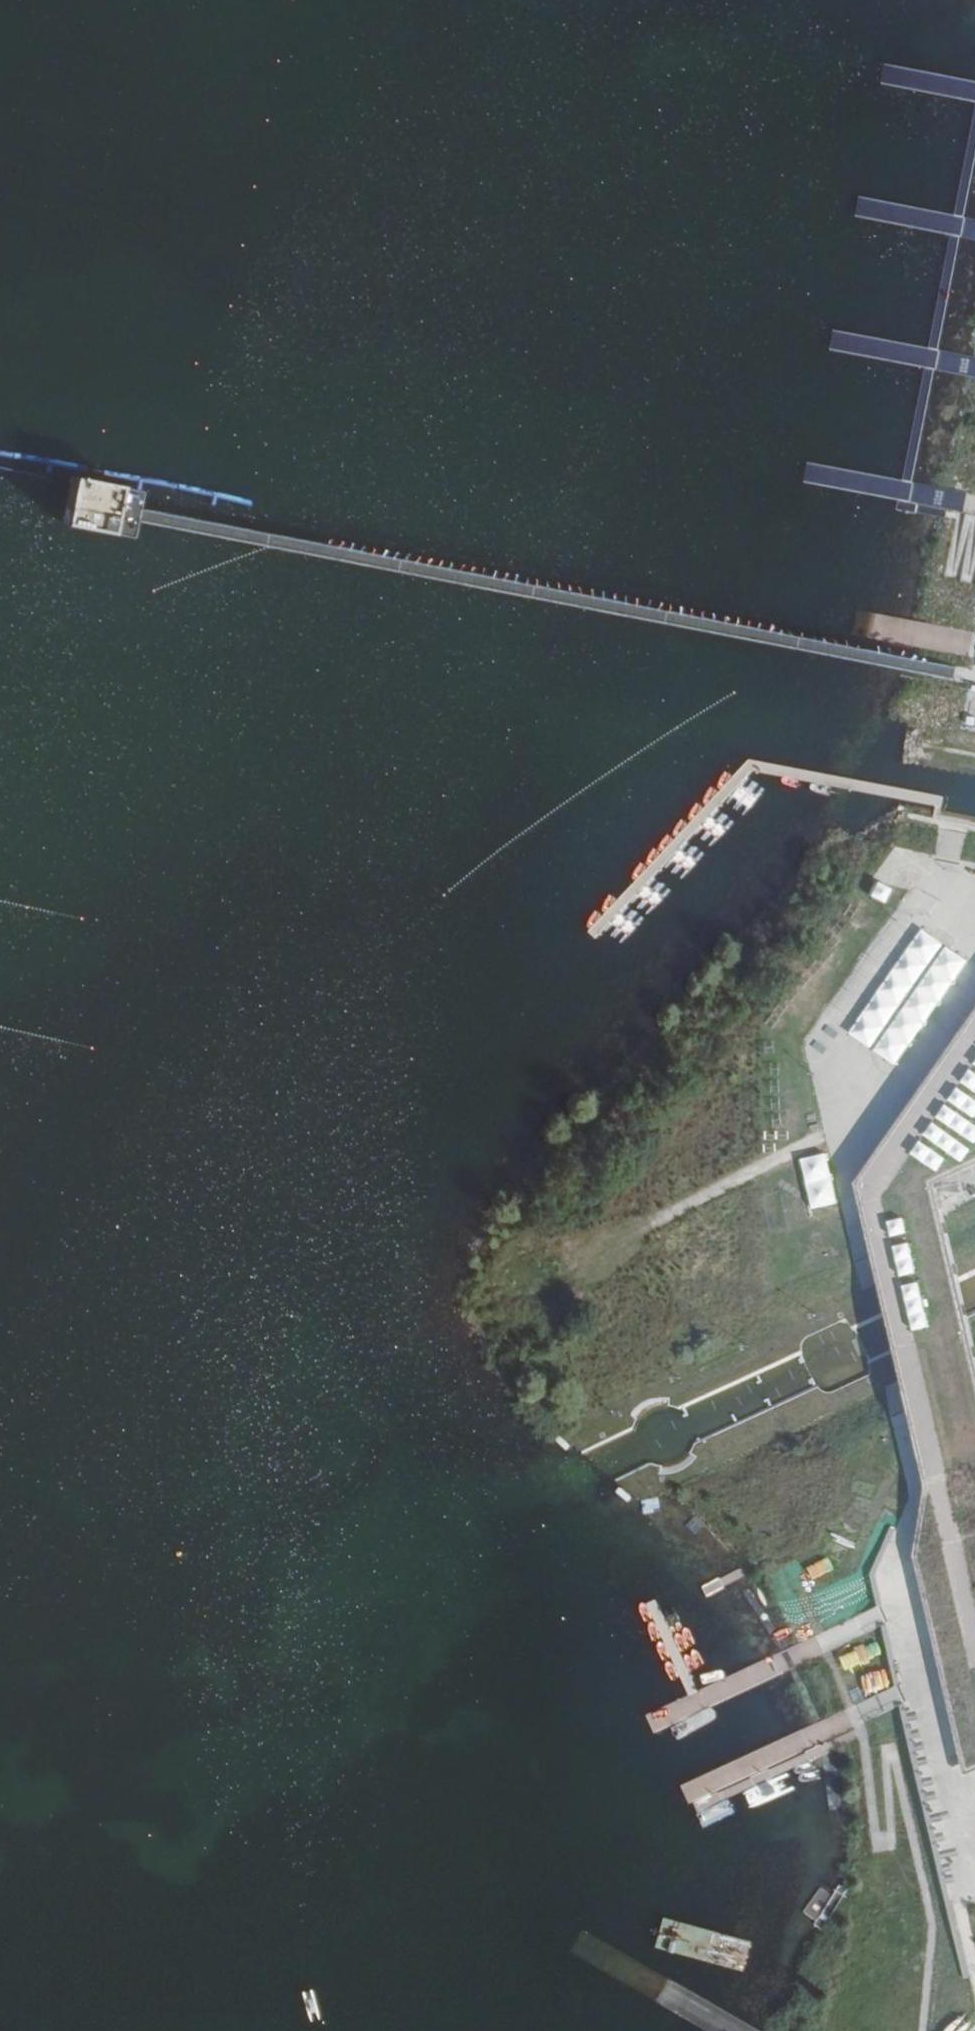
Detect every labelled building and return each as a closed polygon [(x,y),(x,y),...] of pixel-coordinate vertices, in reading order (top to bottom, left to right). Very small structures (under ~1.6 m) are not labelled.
[(120,484),(68,473),(57,523),(109,533),(115,508),(120,484)] [(859,1176),(865,1205),(929,1484),(917,1553),(948,1687),(967,1770),(974,1767),(974,1357),(933,1179),(974,1160),(974,1011),(859,1176)] [(815,1578),(835,1567),(829,1556),(809,1566),(815,1578)] [(773,1591),(796,1579),(784,1557),(762,1569),(773,1591)] [(772,1597),(788,1621),(807,1609),(791,1585),(772,1597)]
